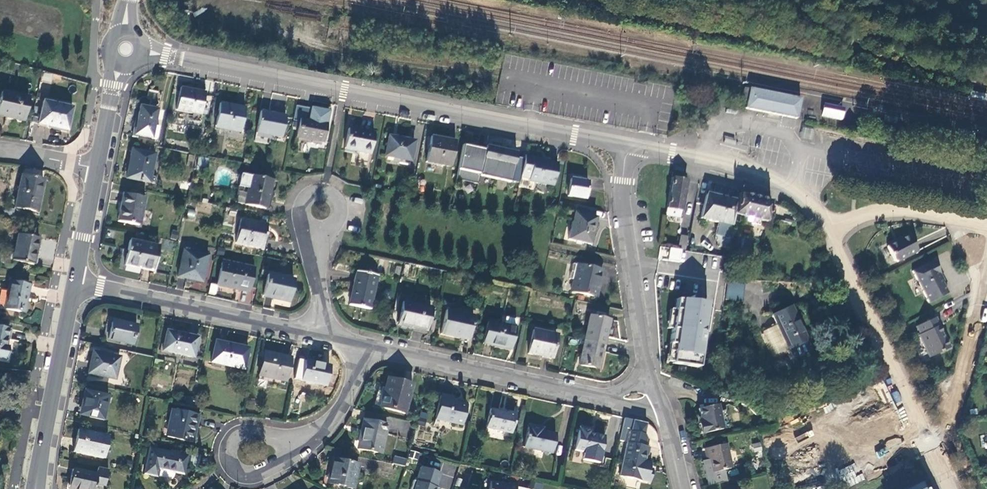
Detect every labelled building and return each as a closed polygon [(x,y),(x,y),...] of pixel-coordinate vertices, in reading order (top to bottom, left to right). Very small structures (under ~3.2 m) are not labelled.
[(181,88),(177,110),(201,115),(205,92),(181,88)] [(747,101),(745,109),(772,114),(796,119),(801,98),(776,93),(749,88),(749,89),(743,88),(741,100),(747,101)] [(0,101),(0,115),(7,117),(7,115),(23,119),(28,97),(2,91),(0,101)] [(43,100),(38,123),(49,126),(50,124),(68,128),(72,107),(43,100)] [(219,103),(215,126),(229,129),(229,130),(240,132),(245,108),(219,103)] [(842,109),(824,105),(821,116),(840,120),(842,109)] [(140,123),(137,135),(156,139),(159,127),(154,126),(157,109),(140,106),(137,123),(140,123)] [(300,118),(309,120),(311,109),(296,106),(293,120),(300,122),(300,118)] [(296,137),(323,143),(327,124),(326,124),(329,112),(312,108),(311,109),(309,120),(300,118),(300,122),(296,137)] [(260,111),(256,132),(281,137),(286,116),(260,111)] [(803,127),(801,137),(811,139),(813,128),(803,127)] [(349,128),(345,149),(370,154),(374,133),(349,128)] [(388,136),(384,156),(412,162),(416,141),(388,136)] [(431,137),(426,163),(450,167),(455,141),(431,137)] [(457,180),(478,184),(480,176),(486,148),(476,146),(475,148),(464,145),(457,180)] [(495,179),(501,149),(486,146),(486,148),(480,176),(495,179)] [(520,177),(524,159),(516,157),(517,153),(501,149),(495,179),(510,183),(511,182),(519,183),(520,177)] [(132,150),(127,177),(149,182),(155,154),(132,150)] [(529,179),(528,181),(553,186),(557,163),(533,158),(531,156),(525,155),(524,159),(520,177),(529,179)] [(206,168),(208,159),(199,157),(197,166),(206,168)] [(266,208),(272,181),(241,174),(238,187),(248,189),(245,204),(266,208)] [(22,175),(15,207),(37,212),(44,180),(22,175)] [(570,178),(567,196),(585,199),(588,181),(570,178)] [(686,181),(672,178),(666,212),(665,216),(670,217),(670,213),(671,213),(672,210),(681,212),(686,181)] [(272,181),(266,208),(269,209),(272,192),(275,191),(276,182),(272,181)] [(123,193),(118,222),(139,225),(141,214),(142,214),(145,197),(123,193)] [(734,214),(737,201),(706,194),(700,219),(719,223),(716,236),(717,241),(730,243),(733,217),(734,214)] [(770,201),(739,194),(737,201),(734,214),(765,222),(770,201)] [(574,213),(593,217),(595,210),(575,206),(574,213)] [(680,218),(681,212),(672,210),(671,213),(670,213),(670,217),(680,218)] [(564,219),(572,220),(574,213),(565,211),(564,219)] [(572,220),(568,240),(590,245),(596,218),(593,217),(574,213),(572,220)] [(242,219),(236,243),(260,248),(263,234),(265,234),(267,224),(242,219)] [(18,234),(13,259),(34,264),(39,238),(18,234)] [(687,248),(689,235),(681,234),(678,246),(687,248)] [(898,241),(887,246),(894,260),(898,262),(918,252),(909,234),(899,240),(898,241)] [(749,259),(752,241),(736,238),(733,256),(749,259)] [(130,240),(124,265),(153,271),(159,246),(130,240)] [(660,247),(659,255),(668,256),(669,248),(660,247)] [(669,261),(681,262),(682,248),(670,247),(669,261)] [(184,250),(178,276),(188,279),(189,277),(203,280),(208,256),(184,250)] [(933,260),(912,271),(928,303),(947,294),(937,275),(940,274),(933,260)] [(222,261),(217,285),(229,288),(229,287),(249,291),(254,268),(222,261)] [(569,279),(573,280),(576,281),(580,266),(572,264),(569,279)] [(576,281),(573,280),(571,292),(597,297),(602,271),(580,266),(576,281)] [(352,290),(373,295),(377,276),(356,272),(352,290)] [(268,274),(264,295),(289,301),(293,280),(268,274)] [(713,281),(674,276),(662,362),(702,372),(713,281)] [(10,281),(4,309),(24,313),(30,285),(10,281)] [(726,300),(740,302),(743,283),(728,281),(726,300)] [(369,310),(373,295),(352,290),(349,305),(369,310)] [(403,302),(398,325),(425,331),(430,308),(403,302)] [(777,325),(763,332),(775,356),(789,349),(792,356),(795,357),(809,350),(810,347),(791,307),(772,316),(777,325)] [(446,310),(440,335),(468,341),(473,316),(446,310)] [(584,341),(604,345),(609,320),(590,316),(584,341)] [(935,317),(916,326),(919,333),(918,334),(928,357),(949,347),(944,337),(942,337),(938,326),(939,325),(935,317)] [(504,319),(503,325),(515,327),(516,321),(504,319)] [(515,327),(503,325),(487,321),(483,344),(510,350),(515,327)] [(112,322),(108,339),(132,345),(136,325),(127,323),(126,325),(112,322)] [(6,360),(9,348),(5,348),(9,330),(0,328),(0,359),(6,360)] [(167,330),(162,350),(193,357),(198,337),(167,330)] [(534,330),(528,354),(552,359),(557,335),(534,330)] [(215,340),(211,361),(243,369),(248,347),(215,340)] [(598,369),(604,345),(584,341),(579,365),(598,369)] [(264,351),(259,375),(285,380),(290,357),(264,351)] [(94,352),(90,370),(100,373),(99,376),(115,379),(120,357),(94,352)] [(155,360),(154,366),(162,368),(163,362),(155,360)] [(305,360),(301,380),(326,385),(330,365),(305,360)] [(388,378),(386,389),(385,393),(383,392),(379,406),(404,413),(412,384),(388,378)] [(385,393),(386,389),(381,387),(380,392),(376,391),(373,405),(379,406),(383,392),(385,393)] [(83,405),(81,415),(103,420),(108,396),(85,390),(82,405),(83,405)] [(440,395),(435,418),(462,424),(466,405),(451,401),(451,397),(440,395)] [(717,405),(697,409),(700,423),(698,424),(701,433),(729,427),(725,411),(719,412),(717,405)] [(511,433),(515,413),(506,411),(506,412),(490,408),(485,427),(511,433)] [(171,421),(167,437),(192,442),(197,416),(172,410),(169,420),(171,421)] [(619,476),(649,482),(652,469),(649,468),(650,462),(644,461),(647,448),(646,446),(648,436),(642,433),(644,424),(625,419),(622,430),(629,432),(626,443),(619,476)] [(361,434),(358,449),(380,454),(386,425),(363,420),(360,434),(361,434)] [(556,433),(542,430),(537,429),(537,427),(528,425),(523,446),(551,453),(556,433)] [(590,431),(579,428),(574,450),(584,452),(582,460),(601,464),(603,457),(599,456),(604,436),(589,433),(590,431)] [(80,441),(77,452),(103,458),(108,436),(78,429),(76,440),(80,441)] [(760,442),(751,444),(754,454),(762,452),(760,442)] [(721,471),(732,469),(726,444),(704,449),(706,456),(706,457),(698,458),(703,484),(723,479),(721,471)] [(150,448),(144,474),(156,477),(158,469),(183,475),(186,456),(150,448)] [(405,466),(407,459),(395,455),(392,462),(405,466)] [(333,469),(330,482),(353,487),(358,464),(333,458),(331,468),(333,469)] [(438,488),(436,488),(440,473),(420,467),(416,482),(413,481),(410,488),(438,488)] [(76,488),(94,488),(95,484),(105,486),(108,470),(98,468),(97,474),(72,469),(69,485),(77,487),(76,488)] [(831,480),(839,486),(844,480),(835,474),(831,480)]
